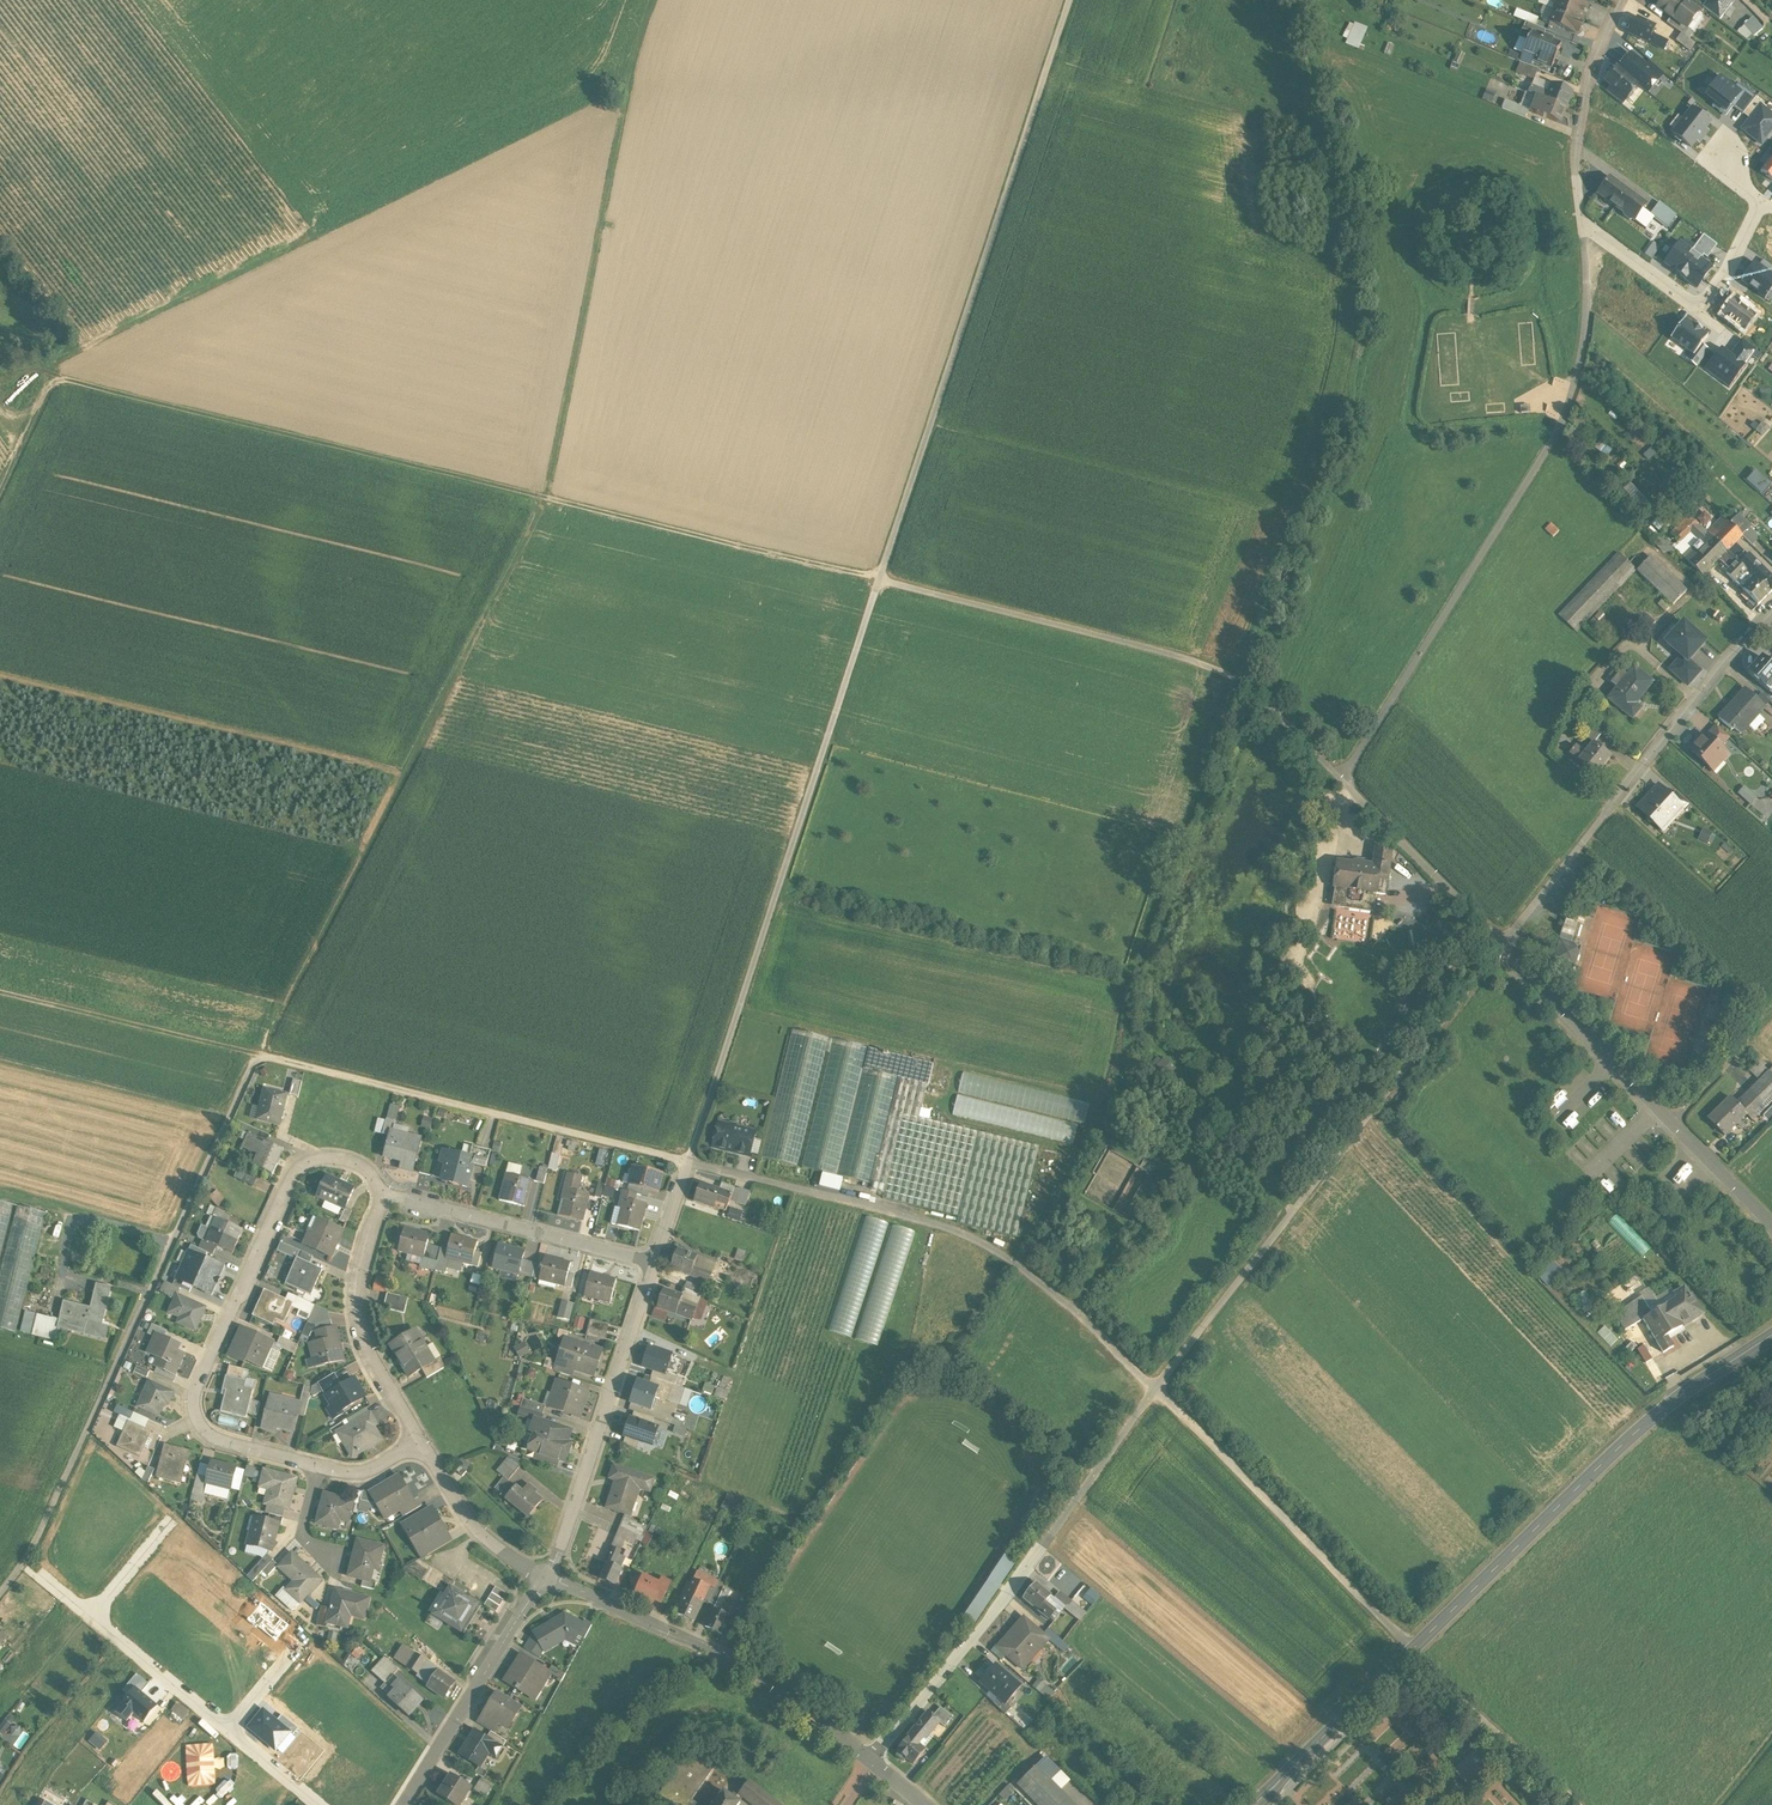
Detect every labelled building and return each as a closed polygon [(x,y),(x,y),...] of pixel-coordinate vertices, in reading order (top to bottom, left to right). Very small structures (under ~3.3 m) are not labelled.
[(1571,0),(1553,0),(1552,3),(1556,4),(1553,10),(1554,10),(1581,21),(1581,20),(1586,8),(1575,3),(1574,1),(1571,0)] [(1683,0),(1660,0),(1656,5),(1670,16),(1673,18),(1685,2),(1683,0)] [(1702,6),(1719,19),(1734,0),(1707,0),(1702,6)] [(1685,2),(1673,18),(1685,27),(1686,26),(1697,11),(1685,2)] [(1514,14),(1535,22),(1538,16),(1517,8),(1514,14)] [(1581,21),(1554,10),(1549,23),(1577,35),(1583,21),(1581,20),(1581,21)] [(1673,18),(1670,16),(1666,22),(1681,33),(1684,35),(1689,28),(1686,26),(1685,27),(1673,18)] [(1655,26),(1636,17),(1629,33),(1647,42),(1651,34),(1655,26)] [(1753,18),(1737,32),(1748,41),(1762,29),(1753,18)] [(1546,30),(1526,21),(1521,32),(1530,36),(1532,31),(1543,36),(1546,30)] [(1365,27),(1355,23),(1351,32),(1361,36),(1365,27)] [(1555,34),(1546,30),(1543,36),(1553,40),(1555,34)] [(1543,36),(1532,31),(1530,36),(1520,59),(1532,64),(1534,60),(1551,68),(1561,43),(1553,40),(1543,36)] [(1681,33),(1676,41),(1689,50),(1694,43),(1684,35),(1681,33)] [(1667,41),(1651,34),(1647,42),(1664,49),(1667,41)] [(1570,41),(1564,51),(1577,58),(1583,48),(1570,41)] [(1630,54),(1619,68),(1638,84),(1648,93),(1660,79),(1645,67),(1630,54)] [(1649,61),(1645,67),(1660,79),(1664,74),(1649,61)] [(1538,70),(1520,62),(1516,72),(1534,80),(1538,70)] [(1638,84),(1619,68),(1615,69),(1607,79),(1607,83),(1611,86),(1612,86),(1626,98),(1638,84)] [(1726,112),(1733,102),(1744,89),(1738,84),(1734,89),(1720,78),(1705,96),(1714,103),(1712,106),(1720,113),(1723,110),(1726,112)] [(1531,85),(1518,80),(1515,88),(1528,93),(1530,86),(1531,85)] [(1572,92),(1552,84),(1548,93),(1546,100),(1563,107),(1566,108),(1572,92)] [(1548,93),(1530,86),(1528,93),(1537,97),(1546,100),(1548,93)] [(1626,98),(1612,86),(1611,86),(1607,92),(1622,104),(1626,98)] [(1755,97),(1744,89),(1733,102),(1745,111),(1755,97)] [(1546,100),(1537,97),(1531,112),(1557,122),(1563,107),(1546,100)] [(1756,97),(1743,114),(1750,119),(1760,106),(1761,107),(1764,103),(1756,97)] [(1529,109),(1505,99),(1502,107),(1525,117),(1529,109)] [(1760,106),(1750,119),(1742,130),(1761,144),(1771,131),(1771,115),(1761,107),(1760,106)] [(1692,109),(1673,133),(1691,147),(1696,140),(1699,143),(1708,132),(1705,130),(1710,123),(1692,109)] [(1771,181),(1771,157),(1761,172),(1771,181)] [(1626,189),(1609,177),(1597,193),(1615,205),(1626,189)] [(1645,203),(1626,189),(1615,205),(1623,211),(1623,215),(1628,219),(1632,218),(1633,219),(1641,209),(1645,203)] [(1676,214),(1659,202),(1650,214),(1667,227),(1676,214)] [(1653,217),(1641,209),(1633,219),(1645,228),(1653,217)] [(1704,235),(1699,241),(1712,251),(1717,244),(1704,235)] [(1645,253),(1651,258),(1660,245),(1654,240),(1645,253)] [(1699,241),(1694,248),(1699,252),(1704,255),(1707,257),(1712,251),(1699,241)] [(1665,263),(1682,275),(1699,252),(1694,248),(1691,251),(1680,243),(1665,263)] [(1699,252),(1682,275),(1681,276),(1697,288),(1711,268),(1700,260),(1704,255),(1699,252)] [(1763,259),(1759,265),(1771,275),(1771,266),(1763,259)] [(1759,265),(1755,262),(1741,281),(1765,298),(1771,289),(1771,275),(1759,265)] [(1744,306),(1750,311),(1756,302),(1750,298),(1744,306)] [(1722,315),(1744,331),(1756,315),(1750,311),(1744,306),(1734,299),(1722,315)] [(1671,338),(1691,353),(1694,355),(1702,344),(1708,336),(1702,331),(1702,330),(1695,324),(1694,325),(1685,319),(1671,338)] [(1733,352),(1748,363),(1757,350),(1742,339),(1733,352)] [(1686,359),(1696,367),(1709,350),(1702,344),(1694,355),(1691,353),(1686,359)] [(1730,388),(1748,363),(1733,352),(1730,355),(1721,348),(1705,370),(1730,388)] [(1761,421),(1755,428),(1761,434),(1768,426),(1761,421)] [(1755,468),(1745,479),(1762,493),(1771,482),(1755,468)] [(1621,487),(1637,503),(1644,496),(1627,481),(1621,487)] [(1731,510),(1724,517),(1729,522),(1736,515),(1731,510)] [(1709,520),(1703,514),(1696,520),(1703,526),(1709,520)] [(1708,533),(1690,515),(1671,534),(1679,542),(1690,532),(1699,542),(1708,533)] [(1749,527),(1737,515),(1736,515),(1729,522),(1741,534),(1749,527)] [(1729,522),(1724,517),(1720,521),(1719,521),(1725,527),(1729,522)] [(1556,518),(1545,528),(1552,536),(1563,526),(1556,518)] [(1709,520),(1703,526),(1708,532),(1715,525),(1712,522),(1709,520)] [(1715,525),(1708,532),(1714,538),(1725,527),(1719,521),(1715,525)] [(1725,527),(1714,538),(1727,550),(1742,535),(1741,534),(1729,522),(1725,527)] [(1749,527),(1741,534),(1742,535),(1752,545),(1760,537),(1749,527)] [(1661,532),(1653,539),(1666,553),(1674,546),(1661,532)] [(1714,538),(1699,553),(1711,566),(1718,559),(1727,550),(1714,538)] [(1727,550),(1718,559),(1722,563),(1731,554),(1727,550)] [(1618,552),(1559,614),(1576,631),(1635,568),(1618,552)] [(1694,557),(1689,552),(1683,557),(1689,563),(1694,557)] [(1743,552),(1736,559),(1738,561),(1740,563),(1748,555),(1746,552),(1744,554),(1743,552)] [(1711,566),(1699,553),(1694,557),(1689,563),(1702,576),(1711,566)] [(1748,555),(1740,563),(1770,593),(1771,590),(1771,578),(1748,555)] [(1685,591),(1650,556),(1637,570),(1672,604),(1685,591)] [(1740,563),(1738,561),(1726,573),(1758,604),(1770,593),(1740,563)] [(1668,609),(1662,602),(1658,606),(1664,613),(1668,609)] [(1648,614),(1638,624),(1645,631),(1655,621),(1648,614)] [(1688,660),(1705,642),(1683,623),(1678,629),(1677,628),(1670,636),(1671,636),(1666,642),(1682,656),(1688,661),(1688,660)] [(1670,670),(1687,685),(1700,671),(1688,660),(1688,661),(1682,656),(1670,670)] [(1749,672),(1765,686),(1771,678),(1771,666),(1763,657),(1749,672)] [(1617,687),(1608,699),(1632,718),(1640,708),(1636,703),(1652,682),(1633,667),(1627,675),(1617,687)] [(1611,682),(1617,687),(1627,675),(1621,670),(1611,682)] [(1746,688),(1719,718),(1732,729),(1734,727),(1741,733),(1748,725),(1747,723),(1756,713),(1758,714),(1765,706),(1756,698),(1746,688)] [(1770,701),(1761,693),(1756,698),(1765,706),(1770,701)] [(1758,714),(1756,713),(1747,723),(1748,725),(1755,731),(1765,720),(1758,714)] [(1602,733),(1589,722),(1581,733),(1594,744),(1602,733)] [(1717,725),(1707,735),(1720,747),(1729,737),(1717,725)] [(1706,734),(1701,741),(1700,740),(1691,749),(1709,766),(1716,758),(1719,762),(1727,753),(1720,747),(1707,735),(1706,734)] [(1611,757),(1594,744),(1586,754),(1580,761),(1597,775),(1598,773),(1601,775),(1606,768),(1604,766),(1611,757)] [(1586,754),(1576,746),(1571,753),(1580,761),(1586,754)] [(1671,796),(1659,785),(1638,808),(1647,816),(1647,819),(1650,822),(1653,822),(1662,830),(1683,808),(1683,807),(1671,796)] [(1744,788),(1738,796),(1752,807),(1758,799),(1744,788)] [(1691,805),(1676,791),(1671,796),(1683,807),(1683,808),(1685,810),(1691,805)] [(1711,835),(1702,831),(1697,842),(1706,846),(1711,835)] [(1349,863),(1340,862),(1334,903),(1374,909),(1377,894),(1386,895),(1388,881),(1392,850),(1377,848),(1376,859),(1375,867),(1365,866),(1365,864),(1355,863),(1355,864),(1349,863)] [(1351,861),(1349,863),(1355,864),(1355,863),(1365,864),(1365,866),(1375,867),(1376,859),(1358,857),(1355,857),(1353,859),(1351,861)] [(1346,925),(1357,928),(1360,917),(1348,914),(1346,925)] [(1574,921),(1566,919),(1560,940),(1571,943),(1577,923),(1573,922),(1574,921)] [(1571,943),(1560,940),(1553,962),(1575,968),(1579,954),(1574,944),(1571,943)] [(1546,964),(1541,969),(1547,975),(1552,970),(1546,964)] [(933,1063),(793,1029),(761,1157),(797,1165),(825,1052),(830,1053),(802,1167),(872,1184),(898,1077),(926,1084),(928,1085),(933,1063)] [(1175,1070),(1163,1060),(1155,1069),(1167,1079),(1175,1070)] [(1759,1061),(1750,1070),(1759,1080),(1769,1070),(1759,1061)] [(1089,1102),(963,1070),(958,1091),(1084,1122),(1089,1102)] [(1749,1090),(1766,1106),(1771,1100),(1771,1074),(1769,1070),(1759,1080),(1749,1090)] [(1039,1146),(918,1117),(926,1084),(898,1077),(872,1184),(873,1184),(871,1189),(884,1192),(883,1197),(958,1216),(957,1222),(1017,1236),(1039,1146)] [(302,1082),(293,1080),(289,1096),(298,1098),(302,1082)] [(287,1094),(265,1088),(257,1120),(279,1126),(287,1094)] [(1766,1106),(1749,1090),(1736,1103),(1747,1113),(1745,1114),(1751,1121),(1766,1106)] [(1078,1123),(957,1093),(952,1113),(1073,1143),(1078,1123)] [(1730,1097),(1708,1119),(1724,1136),(1745,1114),(1747,1113),(1736,1103),(1730,1097)] [(444,1121),(446,1114),(438,1112),(437,1119),(444,1121)] [(434,1119),(424,1116),(420,1130),(430,1132),(434,1119)] [(395,1121),(386,1119),(383,1134),(390,1136),(391,1131),(393,1132),(395,1121)] [(384,1123),(377,1121),(374,1135),(380,1137),(384,1123)] [(735,1124),(730,1123),(727,1125),(719,1123),(713,1146),(749,1155),(755,1132),(737,1128),(735,1124)] [(270,1136),(251,1127),(250,1129),(247,1134),(254,1137),(254,1136),(267,1142),(270,1136)] [(393,1132),(391,1131),(390,1136),(384,1157),(402,1161),(400,1168),(412,1171),(421,1139),(393,1132)] [(267,1142),(254,1136),(254,1137),(251,1143),(252,1144),(248,1151),(257,1155),(253,1165),(272,1174),(283,1149),(267,1142)] [(483,1149),(473,1146),(470,1158),(477,1160),(474,1169),(478,1169),(483,1149)] [(462,1154),(442,1149),(438,1165),(443,1166),(439,1184),(468,1192),(474,1169),(477,1160),(470,1158),(461,1156),(462,1154)] [(491,1150),(483,1149),(478,1169),(486,1172),(491,1150)] [(560,1154),(552,1152),(548,1169),(556,1171),(560,1154)] [(548,1169),(540,1167),(536,1182),(544,1184),(548,1169)] [(662,1174),(634,1167),(629,1185),(643,1189),(657,1193),(662,1174)] [(419,1180),(438,1181),(438,1174),(419,1173),(419,1180)] [(531,1179),(506,1173),(504,1183),(509,1185),(505,1200),(500,1199),(499,1200),(524,1206),(531,1179)] [(582,1176),(568,1173),(564,1188),(578,1192),(582,1176)] [(355,1187),(327,1175),(317,1197),(344,1210),(345,1208),(355,1187)] [(605,1185),(598,1183),(594,1197),(601,1199),(605,1185)] [(720,1189),(701,1183),(695,1200),(714,1207),(714,1206),(727,1210),(728,1205),(729,1205),(733,1194),(720,1189)] [(735,1188),(722,1183),(720,1189),(733,1194),(735,1188)] [(643,1189),(629,1185),(628,1192),(636,1194),(641,1196),(643,1189)] [(578,1192),(564,1188),(557,1214),(557,1215),(582,1221),(589,1195),(578,1192)] [(749,1192),(736,1188),(732,1200),(745,1204),(749,1192)] [(218,1206),(225,1198),(216,1190),(209,1197),(218,1206)] [(628,1192),(623,1191),(621,1198),(635,1201),(636,1194),(628,1192)] [(635,1201),(621,1198),(618,1208),(624,1210),(620,1225),(614,1224),(614,1225),(639,1231),(645,1204),(635,1201)] [(0,1201),(0,1258),(13,1204),(0,1201)] [(0,1277),(0,1329),(16,1333),(46,1212),(18,1205),(0,1277)] [(230,1214),(216,1208),(212,1216),(226,1223),(230,1214)] [(345,1208),(344,1210),(345,1210),(339,1221),(346,1224),(352,1211),(345,1208)] [(742,1212),(731,1208),(728,1217),(740,1220),(742,1212)] [(863,1214),(831,1330),(853,1336),(885,1220),(863,1214)] [(226,1223),(212,1216),(212,1217),(216,1219),(211,1229),(238,1241),(243,1230),(226,1223)] [(344,1231),(315,1218),(303,1244),(331,1257),(344,1231)] [(880,1344),(912,1229),(891,1223),(859,1339),(880,1344)] [(429,1235),(410,1230),(410,1229),(404,1228),(398,1251),(408,1254),(409,1252),(424,1255),(423,1257),(424,1258),(427,1244),(430,1234),(429,1234),(429,1235)] [(238,1241),(211,1229),(206,1240),(202,1238),(202,1239),(216,1246),(232,1253),(238,1241)] [(471,1241),(453,1236),(453,1235),(452,1235),(448,1250),(446,1258),(447,1259),(448,1256),(462,1260),(461,1262),(472,1265),(474,1255),(481,1256),(482,1253),(475,1251),(477,1242),(471,1240),(471,1241)] [(216,1246),(202,1239),(198,1248),(212,1254),(216,1246)] [(300,1251),(281,1242),(277,1251),(296,1260),(296,1258),(300,1251)] [(434,1246),(427,1244),(424,1258),(431,1259),(434,1246)] [(523,1252),(504,1247),(504,1246),(498,1244),(492,1268),(503,1271),(503,1268),(518,1272),(517,1274),(518,1275),(522,1260),(524,1251),(523,1251),(523,1252)] [(189,1252),(205,1259),(207,1253),(191,1245),(188,1251),(189,1252)] [(440,1248),(434,1246),(431,1259),(437,1261),(440,1248)] [(448,1250),(440,1248),(437,1261),(445,1263),(446,1258),(448,1250)] [(698,1256),(678,1249),(677,1250),(675,1249),(672,1256),(675,1257),(671,1268),(690,1275),(691,1275),(694,1267),(698,1256)] [(313,1256),(300,1250),(300,1251),(296,1258),(309,1264),(313,1256)] [(205,1259),(189,1252),(177,1278),(192,1285),(212,1294),(224,1267),(205,1259)] [(481,1256),(474,1255),(472,1265),(478,1267),(481,1256)] [(564,1262),(545,1257),(545,1256),(542,1265),(539,1279),(539,1280),(540,1278),(554,1281),(554,1284),(564,1286),(568,1273),(570,1263),(564,1261),(564,1262)] [(717,1262),(698,1256),(694,1267),(713,1273),(717,1262)] [(296,1260),(285,1283),(306,1292),(308,1286),(314,1288),(322,1270),(309,1264),(296,1258),(296,1260)] [(527,1261),(522,1260),(518,1274),(523,1275),(527,1261)] [(535,1263),(527,1261),(523,1275),(532,1277),(535,1263)] [(542,1265),(535,1263),(532,1277),(539,1279),(542,1265)] [(713,1273),(694,1267),(691,1275),(710,1282),(713,1273)] [(1071,1277),(1063,1272),(1060,1278),(1067,1282),(1071,1277)] [(577,1275),(568,1273),(564,1286),(573,1288),(577,1275)] [(609,1279),(590,1274),(591,1273),(590,1273),(584,1296),(585,1294),(600,1298),(599,1300),(609,1303),(615,1279),(609,1278),(609,1279)] [(189,1292),(192,1285),(177,1278),(176,1278),(173,1285),(180,1288),(189,1292)] [(388,1283),(376,1280),(373,1291),(385,1294),(388,1283)] [(173,1285),(165,1281),(161,1291),(176,1298),(177,1295),(180,1288),(173,1285)] [(91,1308),(65,1302),(61,1315),(70,1318),(68,1325),(85,1329),(84,1333),(105,1338),(107,1327),(101,1325),(110,1288),(97,1284),(91,1308)] [(682,1295),(664,1288),(657,1307),(693,1319),(696,1309),(680,1303),(683,1295),(682,1295)] [(1688,1296),(1683,1288),(1673,1294),(1676,1299),(1667,1304),(1681,1326),(1701,1314),(1690,1295),(1688,1296)] [(701,1296),(684,1289),(682,1295),(683,1295),(680,1303),(696,1309),(701,1296)] [(1585,1289),(1576,1293),(1581,1305),(1590,1301),(1585,1289)] [(278,1296),(265,1290),(253,1315),(265,1320),(267,1315),(283,1322),(292,1303),(278,1296)] [(402,1296),(388,1293),(384,1308),(404,1313),(407,1305),(400,1304),(402,1296)] [(1673,1294),(1657,1304),(1659,1308),(1650,1314),(1642,1318),(1642,1319),(1655,1342),(1665,1336),(1681,1326),(1667,1304),(1676,1299),(1673,1294)] [(205,1308),(177,1295),(176,1298),(170,1312),(186,1319),(183,1324),(195,1330),(205,1308)] [(1641,1297),(1614,1314),(1624,1330),(1642,1319),(1642,1318),(1650,1314),(1648,1309),(1641,1297)] [(315,1305),(300,1298),(297,1306),(312,1313),(315,1305)] [(1657,1304),(1648,1309),(1650,1314),(1659,1308),(1657,1304)] [(327,1310),(315,1305),(312,1313),(307,1322),(312,1324),(315,1323),(330,1320),(327,1310)] [(574,1308),(563,1305),(559,1321),(570,1323),(574,1308)] [(27,1311),(22,1332),(54,1340),(59,1319),(27,1311)] [(609,1324),(590,1319),(586,1336),(605,1341),(605,1340),(604,1340),(605,1332),(607,1333),(607,1332),(606,1332),(607,1325),(609,1325),(609,1324)] [(330,1320),(315,1323),(317,1331),(333,1327),(331,1320),(330,1320)] [(584,1322),(576,1320),(574,1330),(582,1332),(584,1322)] [(167,1330),(152,1323),(148,1333),(155,1336),(156,1333),(165,1336),(167,1330)] [(272,1340),(243,1327),(230,1355),(243,1361),(245,1359),(260,1366),(272,1340)] [(333,1327),(317,1331),(319,1341),(310,1343),(315,1366),(343,1359),(336,1327),(333,1327)] [(479,1329),(476,1337),(484,1340),(487,1332),(479,1329)] [(415,1330),(391,1345),(409,1376),(421,1368),(434,1361),(434,1360),(415,1330)] [(165,1336),(156,1333),(155,1336),(148,1352),(162,1358),(158,1366),(174,1374),(175,1374),(184,1353),(176,1349),(179,1343),(165,1336)] [(298,1344),(280,1336),(276,1345),(293,1353),(298,1344)] [(1665,1336),(1655,1342),(1662,1353),(1672,1347),(1665,1336)] [(601,1350),(570,1340),(564,1356),(560,1354),(557,1363),(573,1369),(574,1365),(594,1372),(601,1350)] [(671,1353),(649,1345),(642,1366),(653,1370),(665,1373),(671,1353)] [(529,1356),(525,1346),(515,1351),(520,1361),(529,1356)] [(1643,1346),(1637,1350),(1644,1363),(1650,1360),(1643,1346)] [(434,1361),(421,1368),(426,1377),(446,1365),(440,1356),(434,1360),(434,1361)] [(692,1361),(681,1357),(674,1373),(685,1377),(692,1361)] [(573,1369),(557,1363),(554,1371),(570,1376),(573,1369)] [(149,1371),(136,1365),(133,1372),(146,1377),(149,1371)] [(158,1366),(157,1365),(154,1373),(173,1381),(176,1374),(175,1374),(174,1374),(158,1366)] [(244,1369),(229,1365),(227,1375),(242,1379),(244,1369)] [(665,1373),(653,1370),(651,1377),(673,1384),(676,1377),(665,1373)] [(354,1378),(341,1386),(338,1385),(332,1374),(317,1383),(331,1406),(336,1403),(341,1410),(365,1396),(354,1378)] [(227,1375),(226,1375),(222,1388),(226,1389),(221,1410),(246,1417),(253,1389),(245,1386),(246,1380),(242,1379),(227,1375)] [(651,1377),(644,1375),(642,1382),(658,1388),(656,1395),(668,1399),(673,1384),(651,1377)] [(715,1395),(723,1398),(730,1381),(722,1378),(715,1395)] [(588,1390),(556,1379),(552,1393),(547,1407),(579,1417),(588,1390)] [(642,1382),(637,1380),(630,1401),(651,1409),(656,1395),(658,1388),(642,1382)] [(173,1392),(149,1381),(138,1406),(158,1415),(166,1399),(170,1401),(173,1392)] [(668,1400),(686,1406),(692,1389),(674,1383),(668,1400)] [(299,1403),(270,1395),(262,1427),(275,1431),(276,1426),(293,1430),(297,1415),(300,1403),(299,1403)] [(309,1399),(301,1397),(299,1403),(300,1403),(297,1415),(304,1416),(309,1399)] [(545,1405),(523,1398),(520,1406),(542,1413),(545,1405)] [(134,1412),(117,1404),(113,1412),(130,1419),(134,1412)] [(542,1413),(520,1406),(518,1413),(534,1419),(534,1418),(540,1420),(542,1413)] [(365,1408),(346,1419),(350,1425),(369,1414),(365,1408)] [(631,1419),(652,1425),(654,1418),(634,1411),(631,1419)] [(134,1412),(130,1419),(129,1421),(145,1428),(149,1419),(134,1412)] [(350,1425),(346,1428),(345,1427),(340,1430),(346,1439),(343,1441),(352,1456),(381,1438),(373,1425),(376,1424),(370,1413),(369,1414),(350,1425)] [(540,1420),(534,1418),(534,1419),(530,1431),(536,1433),(532,1445),(539,1447),(538,1449),(546,1451),(545,1454),(558,1458),(564,1460),(570,1443),(567,1442),(571,1430),(540,1420)] [(631,1419),(630,1418),(624,1436),(626,1436),(639,1440),(652,1445),(658,1427),(652,1425),(631,1419)] [(129,1421),(128,1421),(118,1446),(140,1456),(151,1431),(145,1428),(129,1421)] [(636,1449),(639,1440),(626,1436),(623,1443),(636,1449)] [(166,1445),(157,1476),(181,1482),(183,1474),(180,1473),(186,1451),(189,1451),(166,1445)] [(546,1451),(538,1449),(535,1459),(555,1465),(558,1458),(545,1454),(546,1451)] [(236,1468),(213,1462),(208,1477),(207,1483),(208,1483),(231,1490),(236,1468)] [(514,1472),(503,1463),(497,1470),(508,1479),(514,1472)] [(654,1478),(614,1464),(610,1477),(615,1479),(606,1506),(630,1514),(639,1487),(650,1490),(654,1478)] [(155,1468),(148,1465),(142,1479),(148,1482),(155,1468)] [(297,1478),(264,1470),(261,1484),(272,1487),(268,1504),(285,1508),(289,1509),(297,1478)] [(390,1481),(371,1492),(377,1503),(384,1514),(400,1504),(406,1514),(422,1505),(417,1497),(414,1499),(399,1473),(389,1479),(390,1481)] [(208,1477),(196,1474),(190,1499),(203,1503),(208,1483),(207,1483),(208,1477)] [(529,1484),(522,1492),(510,1482),(500,1493),(528,1516),(542,1499),(532,1491),(535,1488),(529,1484)] [(363,1490),(353,1488),(351,1499),(354,1500),(353,1501),(359,1503),(363,1490)] [(371,1492),(364,1490),(359,1508),(367,1510),(377,1503),(371,1492)] [(351,1499),(324,1492),(317,1522),(337,1528),(342,1510),(350,1513),(353,1501),(354,1500),(351,1499)] [(285,1508),(268,1504),(266,1512),(269,1513),(283,1517),(285,1508)] [(432,1507),(404,1523),(423,1557),(428,1554),(423,1546),(446,1532),(446,1531),(436,1516),(438,1516),(432,1507)] [(283,1517),(269,1513),(268,1520),(279,1523),(279,1524),(281,1525),(283,1517)] [(268,1520),(255,1517),(248,1544),(272,1550),(279,1524),(279,1523),(268,1520)] [(641,1524),(623,1517),(619,1526),(637,1533),(641,1524)] [(637,1533),(619,1526),(611,1546),(613,1547),(620,1550),(624,1540),(633,1544),(637,1533)] [(446,1532),(423,1546),(428,1554),(452,1540),(447,1531),(446,1532)] [(383,1546),(358,1540),(349,1575),(363,1579),(370,1580),(373,1567),(372,1567),(374,1557),(380,1558),(383,1546)] [(620,1550),(613,1547),(606,1561),(614,1564),(620,1550)] [(268,1553),(247,1576),(253,1581),(263,1570),(272,1559),(274,1558),(268,1553)] [(321,1579),(292,1553),(279,1566),(297,1582),(289,1591),(300,1601),(321,1579)] [(1006,1554),(992,1574),(1003,1581),(1017,1562),(1006,1554)] [(272,1559),(263,1570),(268,1575),(278,1564),(272,1559)] [(439,1572),(419,1559),(405,1567),(404,1569),(431,1585),(439,1572)] [(606,1561),(599,1577),(615,1584),(622,1568),(614,1564),(606,1561)] [(455,1581),(439,1572),(431,1585),(446,1595),(450,1588),(455,1581)] [(992,1574),(964,1615),(974,1622),(997,1591),(994,1589),(997,1584),(1000,1586),(1003,1581),(992,1574)] [(659,1584),(643,1576),(642,1578),(631,1579),(632,1591),(636,1590),(635,1594),(653,1602),(655,1597),(661,1585),(659,1584)] [(694,1577),(686,1594),(695,1598),(702,1582),(702,1581),(694,1577)] [(662,1578),(659,1584),(661,1585),(655,1597),(661,1600),(670,1582),(662,1578)] [(370,1580),(363,1579),(361,1586),(374,1589),(376,1582),(370,1580)] [(715,1588),(702,1582),(695,1598),(702,1601),(703,1599),(708,1601),(715,1588)] [(1050,1595),(1036,1583),(1024,1597),(1039,1610),(1044,1603),(1050,1595)] [(716,1584),(715,1588),(708,1601),(715,1604),(723,1587),(716,1584)] [(507,1593),(495,1586),(484,1605),(496,1612),(507,1593)] [(731,1591),(723,1587),(715,1604),(713,1607),(730,1615),(730,1616),(739,1620),(747,1606),(728,1597),(731,1591)] [(480,1606),(450,1588),(446,1595),(434,1614),(444,1620),(464,1633),(480,1606)] [(1099,1595),(1091,1588),(1083,1597),(1092,1604),(1099,1595)] [(369,1598),(335,1589),(330,1609),(326,1622),(327,1622),(342,1626),(345,1612),(365,1617),(369,1598)] [(1085,1613),(1059,1591),(1053,1598),(1064,1608),(1079,1620),(1085,1613)] [(309,1594),(305,1598),(315,1607),(318,1603),(309,1594)] [(686,1594),(677,1612),(694,1620),(702,1601),(695,1598),(686,1594)] [(1053,1598),(1050,1595),(1044,1603),(1059,1615),(1064,1608),(1053,1598)] [(246,1620),(255,1627),(257,1626),(273,1640),(275,1641),(289,1625),(261,1602),(246,1620)] [(1059,1615),(1044,1603),(1039,1610),(1053,1622),(1059,1615)] [(330,1609),(321,1606),(316,1624),(326,1627),(327,1622),(326,1622),(330,1609)] [(713,1607),(705,1625),(722,1633),(730,1616),(730,1615),(713,1607)] [(434,1614),(431,1613),(428,1618),(429,1623),(438,1629),(444,1620),(434,1614)] [(565,1613),(533,1631),(534,1633),(544,1649),(544,1650),(562,1640),(560,1638),(568,1633),(576,1638),(578,1634),(584,1624),(583,1623),(565,1613)] [(1043,1632),(1023,1615),(997,1645),(1022,1667),(1048,1638),(1049,1637),(1043,1632)] [(592,1624),(584,1620),(583,1623),(584,1624),(578,1634),(584,1637),(592,1624)] [(251,1633),(267,1647),(273,1640),(257,1626),(255,1627),(251,1633)] [(1068,1644),(1048,1626),(1043,1632),(1049,1637),(1048,1638),(1058,1646),(1063,1650),(1068,1644)] [(329,1631),(326,1642),(333,1644),(336,1633),(329,1631)] [(534,1633),(525,1648),(539,1656),(544,1649),(534,1633)] [(402,1642),(393,1657),(404,1665),(418,1674),(426,1663),(427,1662),(402,1642)] [(358,1646),(351,1653),(356,1658),(363,1650),(358,1646)] [(548,1670),(520,1653),(503,1680),(527,1694),(532,1685),(537,1689),(548,1671),(549,1671),(548,1670)] [(384,1656),(371,1671),(385,1683),(388,1680),(394,1674),(398,1669),(384,1656)] [(418,1674),(417,1676),(429,1684),(438,1671),(426,1663),(418,1674)] [(1021,1685),(995,1663),(981,1679),(996,1692),(995,1693),(998,1695),(1006,1702),(1006,1701),(1021,1685)] [(234,1683),(239,1677),(224,1664),(218,1671),(234,1683)] [(566,1673),(552,1664),(548,1670),(549,1671),(548,1671),(562,1680),(566,1673)] [(456,1682),(439,1670),(438,1671),(429,1684),(428,1686),(445,1698),(446,1697),(448,1697),(452,1692),(450,1691),(456,1682)] [(136,1673),(123,1690),(128,1695),(135,1686),(142,1692),(149,1684),(136,1673)] [(403,1682),(394,1674),(388,1680),(398,1688),(403,1682)] [(398,1688),(388,1680),(385,1683),(382,1687),(391,1696),(398,1688)] [(1053,1691),(1039,1680),(1033,1687),(1047,1698),(1053,1691)] [(391,1696),(390,1698),(408,1715),(422,1700),(403,1682),(398,1688),(391,1696)] [(126,1721),(133,1713),(144,1722),(158,1705),(142,1692),(135,1686),(128,1695),(122,1703),(114,1712),(126,1721)] [(521,1707),(496,1692),(493,1697),(492,1696),(488,1703),(489,1704),(481,1715),(497,1725),(499,1723),(507,1728),(521,1707)] [(1006,1702),(998,1695),(993,1701),(1005,1713),(1011,1706),(1006,1701),(1006,1702)] [(176,1701),(170,1709),(182,1718),(188,1710),(176,1701)] [(953,1715),(940,1706),(933,1715),(940,1720),(939,1721),(945,1725),(953,1715)] [(1017,1712),(1011,1706),(1005,1713),(1017,1724),(1022,1718),(1016,1713),(1017,1712)] [(276,1749),(290,1732),(276,1721),(263,1710),(249,1727),(276,1749)] [(928,1711),(909,1735),(916,1741),(917,1741),(922,1734),(926,1737),(939,1721),(940,1720),(933,1715),(928,1711)] [(0,1723),(0,1732),(14,1744),(19,1738),(23,1742),(30,1734),(22,1728),(24,1726),(8,1713),(0,1723)] [(293,1734),(298,1728),(281,1714),(276,1721),(290,1732),(293,1734)] [(497,1725),(481,1715),(477,1722),(492,1732),(493,1731),(497,1725)] [(489,1738),(474,1729),(469,1738),(471,1739),(462,1755),(480,1766),(488,1752),(497,1757),(503,1746),(489,1738)] [(493,1731),(492,1732),(489,1738),(503,1746),(507,1740),(493,1731)] [(909,1735),(897,1750),(898,1751),(896,1753),(904,1760),(906,1757),(914,1763),(926,1749),(917,1741),(916,1741),(909,1735)] [(692,1799),(713,1767),(688,1750),(651,1804),(652,1804),(701,1804),(692,1799)] [(1058,1773),(1044,1758),(1036,1766),(1050,1780),(1058,1773)] [(1036,1766),(1014,1788),(1015,1789),(1031,1804),(1074,1804),(1050,1780),(1036,1766)] [(451,1773),(438,1794),(455,1804),(459,1804),(471,1786),(451,1773)] [(482,1776),(474,1788),(486,1796),(494,1784),(482,1776)] [(749,1780),(740,1792),(756,1804),(782,1804),(749,1780)] [(227,1804),(233,1797),(241,1788),(235,1783),(221,1799),(227,1804)] [(1006,1799),(1015,1789),(1009,1783),(1000,1794),(1006,1799)] [(714,1804),(738,1804),(741,1801),(724,1790),(714,1804)]
